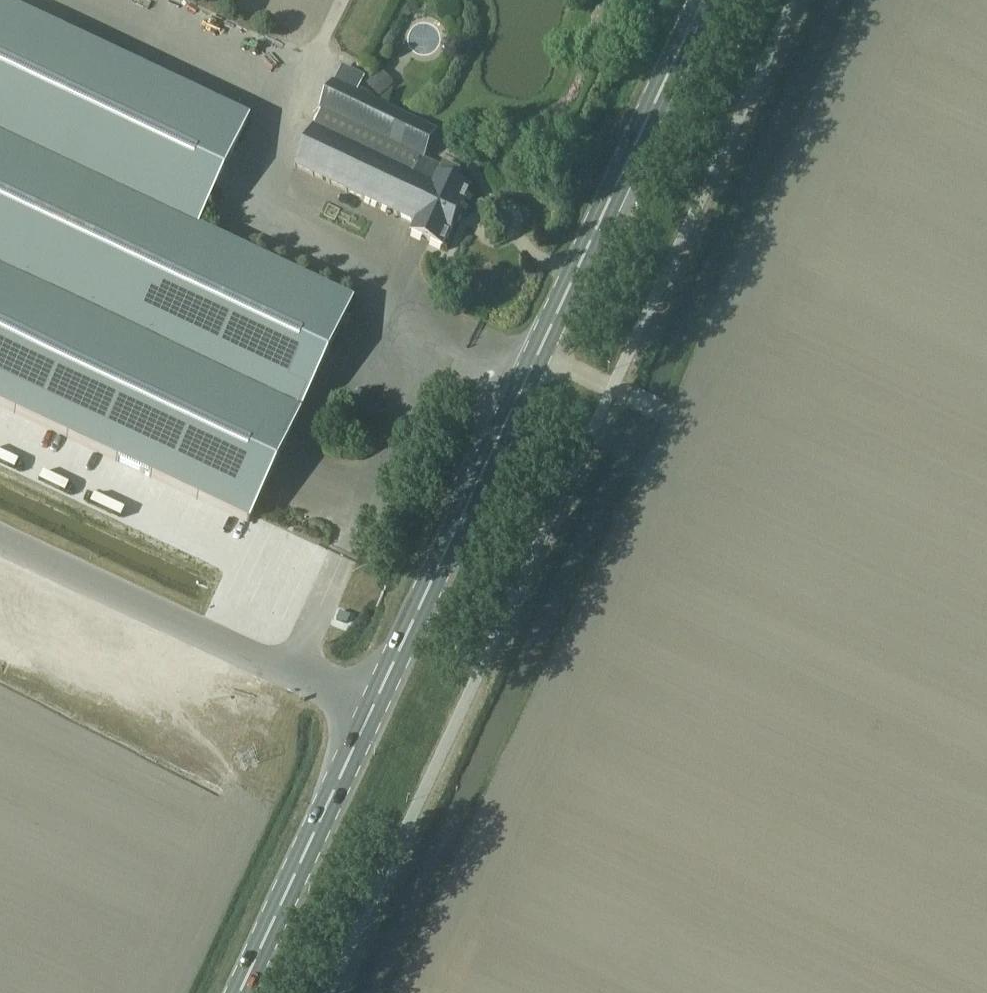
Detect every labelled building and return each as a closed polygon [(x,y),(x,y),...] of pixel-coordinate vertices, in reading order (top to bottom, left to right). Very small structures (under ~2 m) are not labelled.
[(216,187),(248,121),(0,4),(0,407),(248,524),(351,303),(196,230),(216,187)] [(333,82),(294,167),(415,224),(411,233),(443,248),(454,222),(457,224),(461,216),(458,215),(470,190),(439,174),(441,169),(424,160),(437,131),(333,82)] [(528,161),(535,164),(538,157),(531,154),(528,161)]
